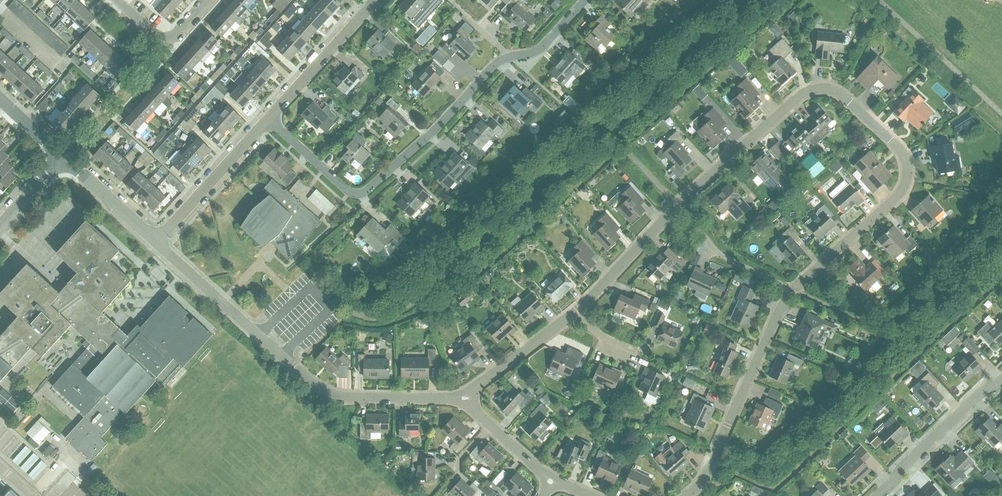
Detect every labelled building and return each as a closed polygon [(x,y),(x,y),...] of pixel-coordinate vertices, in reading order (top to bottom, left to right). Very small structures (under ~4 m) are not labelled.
[(13,12),(20,3),(16,0),(15,0),(8,8),(13,12)] [(66,14),(77,1),(76,0),(60,0),(56,5),(66,14)] [(150,4),(154,8),(155,9),(159,12),(166,19),(174,9),(164,0),(154,0),(150,4)] [(174,9),(183,0),(164,0),(174,9)] [(228,8),(239,18),(243,22),(247,18),(242,14),(247,9),(238,0),(236,0),(228,8)] [(247,9),(247,8),(251,12),(260,2),(257,0),(238,0),(247,9)] [(285,8),(276,0),(272,5),(281,13),(285,8)] [(276,0),(285,8),(289,4),(284,0),(276,0)] [(318,4),(331,15),(339,5),(333,0),(321,0),(318,4)] [(400,8),(411,18),(410,20),(419,29),(419,28),(417,26),(431,10),(434,12),(443,2),(441,0),(407,0),(400,8)] [(507,4),(501,10),(507,15),(506,15),(524,31),(527,28),(528,29),(529,29),(530,27),(530,26),(530,25),(535,19),(527,12),(530,9),(520,0),(511,0),(507,4)] [(650,0),(617,0),(616,1),(620,5),(619,6),(630,16),(643,1),(646,4),(650,0)] [(66,14),(75,22),(86,9),(77,1),(66,14)] [(13,12),(17,16),(24,7),(20,3),(13,12)] [(292,4),(288,9),(293,14),(298,9),(292,4)] [(318,4),(310,12),(323,24),(331,15),(318,4)] [(17,16),(21,20),(29,12),(24,7),(17,16)] [(228,8),(220,17),(230,27),(235,21),(240,25),(241,24),(243,22),(239,18),(228,8)] [(86,9),(75,22),(85,30),(92,23),(96,18),(86,9)] [(293,14),(288,9),(283,14),(289,19),(293,14)] [(37,14),(43,20),(47,15),(41,10),(37,14)] [(21,20),(26,24),(33,16),(29,12),(21,20)] [(310,12),(302,22),(314,33),(323,24),(310,12)] [(268,19),(272,23),(277,17),(273,14),(268,19)] [(47,15),(43,20),(49,25),(53,21),(47,15)] [(26,24),(30,28),(38,20),(33,16),(26,24)] [(222,36),(230,27),(220,17),(211,26),(222,36)] [(605,47),(614,37),(606,29),(609,25),(601,17),(593,26),(596,28),(585,41),(595,50),(601,43),(605,47)] [(30,28),(35,32),(42,24),(38,20),(30,28)] [(271,27),(277,32),(281,27),(276,22),(271,27)] [(302,22),(294,30),(306,42),(314,33),(302,22)] [(35,32),(39,36),(47,28),(42,24),(35,32)] [(471,36),(468,34),(471,31),(465,24),(457,33),(460,36),(449,47),(446,44),(441,49),(451,58),(455,53),(464,61),(475,49),(466,41),(471,36)] [(778,24),(772,27),(778,36),(784,33),(778,24)] [(55,31),(62,36),(66,32),(59,27),(55,31)] [(256,33),(257,34),(259,36),(264,31),(261,27),(256,33)] [(6,38),(9,34),(3,28),(0,32),(0,33),(6,38)] [(39,36),(43,40),(51,32),(47,28),(39,36)] [(79,43),(88,51),(100,39),(90,30),(79,43)] [(294,30),(285,40),(298,51),(306,42),(294,30)] [(207,31),(198,41),(209,50),(218,41),(207,31)] [(251,33),(248,36),(252,39),(257,34),(256,33),(253,31),(251,33)] [(259,41),(268,49),(273,45),(268,41),(273,36),(268,31),(259,41)] [(397,52),(404,45),(391,34),(386,39),(378,31),(367,43),(384,58),(393,48),(397,52)] [(43,40),(48,44),(56,36),(51,32),(43,40)] [(66,32),(62,36),(68,42),(72,38),(66,32)] [(845,36),(845,35),(818,32),(815,58),(828,60),(829,51),(843,52),(844,44),(845,44),(847,44),(849,43),(850,41),(850,39),(849,38),(848,37),(846,36),(845,36)] [(9,34),(6,38),(12,43),(15,39),(9,34)] [(48,44),(52,48),(60,40),(56,36),(48,44)] [(88,51),(98,60),(109,47),(100,39),(88,51)] [(775,79),(781,86),(796,73),(784,59),(793,51),(782,39),(769,51),(777,60),(768,68),(777,77),(775,79)] [(52,48),(57,53),(64,44),(60,40),(52,48)] [(298,51),(285,40),(277,49),(290,60),(298,51)] [(198,41),(190,51),(200,60),(203,63),(212,53),(209,50),(198,41)] [(264,59),(255,68),(268,80),(277,70),(273,67),(274,66),(272,65),(272,66),(264,59),(268,54),(255,42),(250,47),(264,59)] [(413,49),(414,50),(418,54),(423,48),(417,43),(413,47),(413,48),(413,49)] [(64,44),(57,53),(61,57),(69,48),(64,44)] [(18,49),(25,54),(28,51),(22,45),(18,49)] [(239,46),(234,52),(238,55),(243,50),(239,46)] [(98,60),(107,68),(119,56),(109,47),(98,60)] [(28,51),(25,54),(31,60),(34,56),(28,51)] [(190,51),(181,60),(192,69),(200,60),(190,51)] [(448,60),(438,51),(433,57),(443,65),(448,60)] [(238,55),(234,52),(230,57),(233,60),(238,55)] [(575,77),(585,67),(569,53),(550,74),(562,85),(572,74),(575,77)] [(71,59),(77,65),(81,61),(75,55),(71,59)] [(4,77),(15,65),(6,56),(0,62),(0,74),(4,77)] [(119,56),(107,68),(117,77),(128,64),(119,56)] [(238,61),(243,65),(247,60),(242,56),(238,61)] [(889,88),(899,77),(877,56),(856,78),(868,90),(872,85),(871,84),(878,78),(889,88)] [(733,62),(741,75),(747,71),(739,58),(733,62)] [(181,60),(173,69),(183,79),(184,78),(188,82),(196,73),(192,69),(181,60)] [(37,66),(43,72),(47,68),(40,62),(37,66)] [(80,67),(87,73),(90,69),(84,63),(80,67)] [(428,68),(412,86),(423,97),(435,84),(436,85),(441,79),(439,78),(444,73),(433,63),(429,68),(428,68)] [(4,77),(13,85),(24,73),(15,65),(4,77)] [(343,93),(344,92),(347,95),(360,81),(364,76),(355,67),(350,72),(345,67),(331,82),(343,93)] [(47,68),(43,72),(49,77),(53,74),(47,68)] [(220,68),(215,73),(218,76),(223,71),(220,68)] [(255,68),(247,77),(260,89),(268,80),(255,68)] [(90,69),(87,73),(92,79),(96,74),(90,69)] [(230,69),(226,74),(231,78),(235,73),(230,69)] [(13,85),(22,94),(34,81),(24,73),(13,85)] [(218,76),(215,73),(210,78),(214,81),(218,76)] [(597,82),(603,88),(611,79),(605,73),(597,82)] [(63,80),(67,83),(73,77),(69,74),(63,80)] [(169,74),(160,83),(171,93),(179,84),(169,74)] [(247,77),(239,87),(251,98),(260,89),(247,77)] [(96,82),(102,87),(106,83),(99,78),(96,82)] [(222,78),(215,87),(225,96),(230,91),(225,86),(227,83),(222,78)] [(753,110),(758,106),(750,96),(756,90),(746,79),(736,88),(741,93),(732,101),(737,106),(735,107),(744,117),(752,110),(753,110)] [(34,81),(22,94),(32,103),(43,90),(34,81)] [(60,82),(55,89),(59,92),(64,86),(60,82)] [(160,83),(152,92),(162,102),(168,108),(173,103),(167,97),(171,93),(160,83)] [(88,84),(79,94),(91,105),(100,96),(88,84)] [(698,95),(704,90),(699,84),(693,90),(698,95)] [(514,86),(500,101),(499,103),(515,117),(525,107),(529,110),(532,107),(536,110),(542,103),(529,91),(525,96),(514,86)] [(225,96),(215,87),(211,91),(221,100),(225,96)] [(251,98),(239,87),(231,95),(243,107),(251,98)] [(59,92),(55,89),(49,95),(53,98),(59,92)] [(201,89),(196,94),(199,97),(204,92),(201,89)] [(891,90),(887,95),(890,98),(895,93),(891,90)] [(906,118),(918,129),(933,113),(921,102),(923,99),(913,90),(893,112),(903,121),(906,118)] [(152,92),(143,102),(153,112),(162,102),(152,92)] [(79,94),(71,103),(83,114),(91,105),(79,94)] [(199,97),(196,94),(191,99),(192,101),(187,107),(189,109),(199,97)] [(37,108),(43,113),(51,103),(46,99),(37,108)] [(382,126),(395,139),(408,125),(395,113),(400,108),(391,99),(386,105),(389,108),(379,119),(384,124),(382,126)] [(143,102),(134,111),(145,121),(153,112),(143,102)] [(200,102),(195,108),(199,111),(204,106),(200,102)] [(71,103),(62,113),(74,124),(83,114),(71,103)] [(320,125),(327,132),(339,118),(326,106),(321,111),(313,103),(302,115),(317,129),(320,125)] [(228,105),(219,115),(231,126),(236,120),(238,122),(242,117),(228,105)] [(818,123),(813,128),(822,139),(830,131),(826,126),(832,120),(818,106),(809,114),(818,123)] [(195,108),(184,120),(193,128),(197,124),(192,119),(199,111),(195,108)] [(694,121),(701,129),(699,130),(704,135),(702,137),(712,147),(720,139),(720,140),(726,135),(717,125),(723,120),(713,109),(704,117),(702,115),(694,121)] [(181,110),(176,115),(180,118),(185,113),(181,110)] [(145,121),(134,111),(125,121),(136,130),(145,121)] [(563,111),(557,117),(562,122),(568,116),(563,111)] [(969,112),(952,122),(958,132),(963,129),(964,131),(969,127),(968,126),(975,121),(969,112)] [(74,124),(62,113),(53,122),(65,133),(74,124)] [(180,118),(176,115),(169,123),(172,127),(180,118)] [(219,115),(212,123),(224,134),(228,130),(229,131),(232,127),(231,126),(219,115)] [(193,128),(184,120),(180,124),(189,133),(193,128)] [(497,137),(503,131),(492,122),(487,127),(481,122),(467,137),(479,149),(494,134),(497,137)] [(224,134),(212,123),(203,132),(217,145),(220,141),(219,140),(224,134)] [(822,139),(813,128),(807,133),(799,123),(790,131),(793,135),(785,141),(793,149),(800,143),(803,146),(809,141),(813,146),(822,139)] [(164,128),(159,134),(163,137),(168,132),(164,128)] [(664,159),(667,156),(674,164),(670,168),(678,177),(685,171),(682,168),(692,160),(679,146),(685,141),(677,131),(667,139),(672,145),(670,147),(667,144),(658,152),(657,155),(658,157),(659,159),(662,159),(664,159)] [(168,138),(172,141),(177,136),(173,132),(168,138)] [(163,137),(159,134),(154,139),(158,143),(163,137)] [(353,158),(360,165),(370,154),(362,147),(365,142),(358,135),(346,148),(349,150),(342,157),(348,163),(353,158)] [(132,138),(129,142),(135,146),(138,143),(132,138)] [(198,138),(189,147),(201,159),(206,153),(208,154),(210,153),(212,150),(198,138)] [(769,149),(778,159),(787,151),(779,141),(769,149)] [(99,158),(104,163),(115,151),(106,142),(93,156),(97,160),(99,158)] [(177,152),(182,156),(194,167),(195,168),(198,164),(197,163),(201,159),(189,147),(185,143),(183,146),(183,150),(179,150),(177,152)] [(937,164),(939,173),(960,170),(958,156),(953,157),(951,143),(930,147),(932,159),(939,158),(940,164),(937,164)] [(9,156),(4,152),(8,148),(5,146),(0,151),(0,165),(9,156)] [(154,154),(165,164),(169,159),(158,149),(154,154)] [(281,179),(287,185),(296,175),(290,169),(292,167),(273,149),(263,160),(282,178),(281,179)] [(138,159),(142,163),(150,154),(146,150),(138,159)] [(109,167),(112,171),(123,159),(115,151),(104,163),(103,165),(107,169),(109,167)] [(828,156),(831,160),(836,156),(833,152),(828,156)] [(862,180),(873,192),(890,176),(870,152),(855,166),(865,177),(862,180)] [(150,154),(142,163),(146,167),(154,158),(150,154)] [(751,166),(768,184),(771,188),(784,177),(764,154),(751,166)] [(465,173),(469,168),(455,155),(441,169),(439,168),(434,174),(448,187),(462,171),(465,173)] [(13,167),(8,163),(11,159),(9,156),(0,165),(0,181),(13,167)] [(194,167),(182,156),(173,165),(187,178),(190,174),(189,172),(194,167)] [(811,157),(801,165),(812,177),(821,169),(815,161),(811,157)] [(123,159),(112,171),(118,176),(117,178),(121,181),(133,168),(123,159)] [(836,160),(831,165),(837,171),(842,166),(836,160)] [(159,169),(165,174),(168,170),(162,165),(159,169)] [(0,181),(0,189),(4,193),(17,179),(12,174),(15,170),(13,167),(0,181)] [(131,188),(137,193),(148,182),(138,173),(126,186),(129,190),(131,188)] [(165,179),(173,187),(178,181),(170,173),(165,179)] [(141,196),(145,201),(157,188),(152,184),(153,183),(155,183),(157,181),(152,177),(148,182),(137,193),(136,195),(139,198),(141,196)] [(311,232),(321,221),(286,189),(284,190),(272,179),(263,189),(269,195),(252,209),(241,226),(263,247),(272,240),(280,247),(278,250),(289,260),(313,233),(311,232)] [(300,183),(293,188),(297,194),(305,189),(300,183)] [(397,204),(410,216),(429,196),(414,183),(408,190),(409,191),(397,204)] [(728,208),(737,218),(749,208),(739,197),(740,197),(729,185),(711,201),(722,213),(728,208)] [(829,194),(834,199),(832,201),(844,213),(855,203),(857,206),(863,200),(849,185),(841,193),(836,187),(829,194)] [(972,194),(983,195),(984,188),(973,186),(972,194)] [(639,216),(643,212),(635,204),(641,199),(630,187),(620,196),(618,193),(609,202),(616,210),(618,208),(631,223),(639,216)] [(157,188),(145,201),(151,205),(149,207),(153,211),(166,197),(157,188)] [(308,198),(326,215),(334,207),(316,190),(308,198)] [(934,217),(942,210),(929,195),(911,211),(921,222),(922,220),(931,230),(939,223),(934,217)] [(770,204),(774,210),(781,206),(776,200),(770,204)] [(807,226),(819,239),(835,225),(830,219),(834,215),(825,204),(817,211),(820,215),(807,226)] [(614,242),(618,239),(610,230),(616,225),(606,214),(596,224),(600,229),(593,235),(606,249),(614,242)] [(396,241),(402,235),(390,225),(385,230),(371,218),(356,235),(363,242),(365,240),(378,252),(391,237),(396,241)] [(85,416),(64,436),(78,451),(78,450),(89,461),(94,456),(94,457),(106,445),(99,439),(124,412),(153,380),(162,388),(182,367),(212,335),(193,318),(190,321),(185,316),(188,313),(169,296),(140,327),(137,324),(127,335),(102,312),(131,280),(110,261),(120,250),(92,225),(62,258),(78,273),(59,293),(33,269),(3,302),(19,316),(0,336),(0,381),(31,347),(42,357),(71,325),(86,339),(82,344),(87,348),(52,386),(85,416)] [(909,253),(918,245),(910,236),(906,240),(894,226),(878,240),(894,258),(905,248),(909,253)] [(784,259),(790,265),(804,252),(796,243),(801,239),(790,227),(782,235),(786,240),(777,248),(786,257),(784,259)] [(590,269),(594,265),(586,256),(591,252),(582,241),(571,250),(576,255),(569,261),(582,275),(589,268),(590,269)] [(658,279),(659,280),(671,267),(676,272),(684,263),(673,253),(668,259),(661,252),(646,268),(653,274),(648,279),(654,283),(658,279)] [(852,278),(864,290),(882,274),(870,262),(864,267),(857,259),(847,268),(854,276),(852,278)] [(687,285),(708,295),(715,279),(701,273),(703,270),(696,267),(687,285)] [(737,278),(743,281),(746,275),(740,272),(737,278)] [(563,294),(573,285),(562,273),(543,290),(555,302),(563,295),(563,294)] [(734,321),(749,328),(759,307),(750,302),(755,291),(743,286),(738,298),(740,299),(735,308),(739,310),(734,321)] [(682,292),(678,291),(673,304),(684,309),(686,303),(679,300),(682,292)] [(538,314),(545,308),(532,293),(514,308),(526,321),(536,312),(538,314)] [(645,311),(650,301),(635,295),(632,300),(620,295),(618,300),(619,301),(615,310),(635,319),(639,309),(645,311)] [(671,304),(659,299),(656,306),(668,311),(671,304)] [(832,332),(835,325),(806,312),(800,326),(798,326),(796,330),(798,331),(795,337),(802,340),(801,343),(812,348),(815,341),(819,343),(822,336),(820,335),(824,328),(832,332)] [(657,339),(676,348),(683,332),(662,323),(665,316),(659,313),(652,327),(661,330),(657,339)] [(511,335),(517,330),(502,314),(486,329),(498,342),(509,333),(511,335)] [(999,345),(1001,342),(1001,320),(995,327),(994,327),(992,328),(987,323),(977,332),(988,344),(994,339),(999,345)] [(706,324),(703,331),(711,334),(714,327),(706,324)] [(476,353),(482,348),(472,334),(463,340),(466,344),(450,356),(461,371),(473,362),(473,363),(480,358),(476,353)] [(958,338),(962,343),(973,354),(979,349),(968,337),(967,338),(962,334),(958,338)] [(714,372),(727,378),(738,354),(734,352),(736,346),(722,339),(719,346),(724,348),(714,372)] [(331,373),(333,372),(339,378),(348,378),(348,367),(347,366),(351,361),(343,354),(339,359),(326,348),(316,359),(331,373)] [(580,361),(583,354),(571,348),(568,355),(558,350),(550,367),(560,371),(559,374),(569,379),(577,360),(580,361)] [(435,366),(435,349),(428,349),(428,358),(402,358),(402,378),(428,378),(428,366),(435,366)] [(952,369),(964,382),(981,366),(969,353),(952,369)] [(364,377),(388,377),(389,360),(365,360),(365,354),(358,354),(358,371),(365,371),(364,377)] [(799,370),(803,360),(788,354),(786,360),(778,356),(769,376),(785,383),(792,367),(799,370)] [(851,359),(855,365),(863,359),(859,354),(851,359)] [(591,382),(613,392),(621,374),(599,364),(591,382)] [(639,390),(648,394),(645,401),(652,404),(654,404),(655,404),(657,403),(658,402),(660,397),(656,395),(664,376),(646,367),(643,375),(646,376),(639,390)] [(938,403),(943,398),(934,388),(939,383),(928,372),(920,380),(924,383),(912,395),(917,401),(919,399),(930,411),(934,407),(936,408),(940,404),(938,403)] [(686,377),(683,384),(692,388),(695,381),(686,377)] [(0,392),(0,404),(13,416),(24,403),(5,387),(0,392)] [(522,409),(534,396),(529,392),(526,394),(522,391),(519,394),(514,389),(508,395),(504,391),(497,398),(505,405),(502,409),(508,415),(518,404),(522,409)] [(550,392),(544,396),(549,402),(554,398),(550,392)] [(686,422),(703,430),(713,408),(704,404),(707,399),(694,393),(689,403),(694,405),(686,422)] [(777,418),(783,405),(769,399),(765,407),(757,403),(748,422),(765,430),(771,415),(777,418)] [(545,428),(550,422),(545,417),(548,414),(544,411),(546,408),(541,403),(530,416),(534,420),(525,430),(532,436),(535,433),(542,439),(549,432),(545,428)] [(143,412),(138,420),(146,424),(150,416),(143,412)] [(419,430),(419,412),(405,412),(405,422),(399,422),(399,436),(410,436),(410,430),(419,430)] [(388,432),(389,415),(367,414),(367,423),(360,423),(360,439),(371,439),(371,432),(388,432)] [(464,438),(469,431),(453,417),(442,429),(455,441),(450,447),(458,453),(468,442),(464,438)] [(878,436),(870,443),(875,448),(883,441),(889,448),(900,437),(902,440),(908,434),(892,417),(884,425),(887,427),(878,436)] [(1001,444),(1001,424),(998,427),(989,418),(976,431),(983,439),(985,437),(993,446),(999,440),(1001,444)] [(29,432),(41,444),(53,432),(41,419),(29,432)] [(51,437),(45,453),(53,456),(59,440),(51,437)] [(582,440),(580,442),(578,448),(568,443),(564,450),(561,448),(557,457),(567,461),(566,463),(574,467),(578,458),(584,461),(591,444),(582,440)] [(661,454),(656,458),(661,464),(672,477),(689,462),(684,457),(689,452),(680,441),(671,449),(670,447),(662,454),(661,454)] [(483,460),(493,468),(503,456),(489,443),(486,446),(482,442),(471,454),(481,463),(483,460)] [(38,479),(50,463),(27,445),(14,461),(38,479)] [(841,473),(852,485),(863,475),(864,476),(870,470),(863,462),(869,456),(861,446),(853,453),(855,456),(847,463),(849,465),(841,473)] [(602,478),(614,483),(621,467),(609,462),(610,460),(604,457),(606,453),(599,450),(591,468),(598,471),(595,476),(602,479),(602,478)] [(417,480),(435,480),(435,458),(427,458),(427,452),(413,452),(413,462),(418,462),(417,480)] [(950,456),(935,469),(950,484),(973,463),(963,453),(954,461),(950,456)] [(36,484),(46,493),(71,467),(62,458),(36,484)] [(92,478),(101,469),(95,463),(85,472),(92,478)] [(490,475),(493,470),(484,465),(481,470),(490,475)] [(631,488),(645,495),(652,479),(631,470),(623,488),(630,492),(631,488)] [(516,495),(525,495),(532,488),(516,473),(512,478),(507,473),(496,485),(504,492),(507,489),(516,495)] [(997,477),(992,482),(996,486),(1001,481),(997,477)] [(483,492),(473,482),(469,487),(461,479),(450,491),(455,495),(472,495),(479,495),(483,492)] [(833,495),(822,482),(816,487),(819,491),(817,493),(815,491),(810,495),(832,495),(833,495)] [(907,495),(941,495),(942,495),(932,485),(923,493),(918,488),(915,492),(913,490),(907,495)] [(485,493),(488,495),(494,495),(496,494),(489,488),(485,493)]
